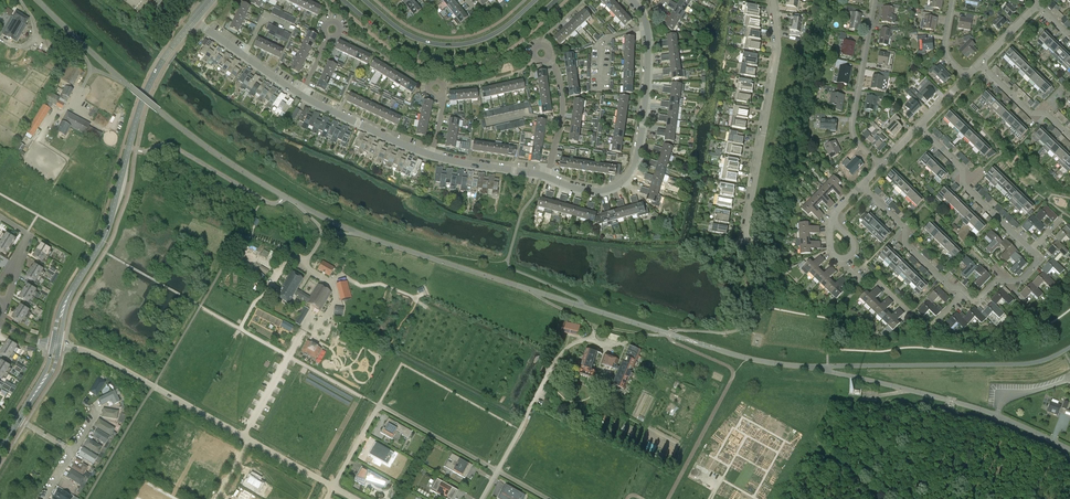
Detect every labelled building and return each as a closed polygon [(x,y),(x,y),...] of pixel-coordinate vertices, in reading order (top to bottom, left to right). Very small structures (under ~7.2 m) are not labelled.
[(123,2),(134,11),(141,17),(156,0),(121,0),(123,2)] [(262,2),(259,0),(253,0),(251,4),(259,8),(262,2)] [(305,10),(309,2),(305,0),(302,0),(298,7),(305,10)] [(405,5),(409,10),(417,5),(413,0),(411,0),(405,5)] [(613,0),(606,6),(611,12),(618,5),(613,0)] [(798,10),(799,2),(787,0),(786,4),(787,4),(787,7),(786,11),(797,12),(797,10),(798,10)] [(934,9),(940,10),(941,3),(942,3),(943,0),(931,0),(930,6),(926,6),(925,10),(933,11),(934,9)] [(459,7),(455,1),(447,7),(452,12),(459,7)] [(670,1),(669,3),(686,13),(685,12),(688,7),(680,2),(678,5),(670,1)] [(11,16),(14,12),(0,2),(0,9),(11,16)] [(315,5),(309,2),(305,10),(311,13),(315,5)] [(1008,4),(1003,10),(1010,18),(1016,12),(1013,9),(1015,7),(1017,7),(1018,3),(1012,2),(1009,5),(1008,4)] [(1053,2),(1047,7),(1051,11),(1055,8),(1055,7),(1056,5),(1053,2)] [(242,3),(239,9),(247,14),(250,7),(242,3)] [(669,3),(667,6),(675,11),(673,14),(681,19),(683,20),(687,14),(686,13),(669,3)] [(746,16),(759,18),(760,18),(759,17),(760,10),(758,10),(759,7),(760,7),(746,4),(744,15),(746,16)] [(315,5),(311,13),(318,16),(322,8),(315,5)] [(417,5),(409,10),(413,16),(421,10),(417,5)] [(622,10),(618,5),(611,12),(616,17),(622,10)] [(459,7),(452,12),(456,18),(463,12),(459,7)] [(893,15),(894,9),(894,8),(891,8),(883,7),(882,14),(883,14),(882,22),(894,24),(895,23),(896,17),(896,16),(893,15)] [(244,20),(247,14),(239,9),(236,16),(244,20)] [(579,15),(586,22),(591,17),(585,10),(579,15)] [(622,10),(616,17),(620,22),(627,16),(622,10)] [(9,38),(22,16),(16,12),(13,17),(13,18),(11,17),(1,34),(9,38)] [(456,18),(453,20),(457,25),(460,24),(467,18),(463,12),(456,18)] [(922,22),(921,26),(921,27),(921,28),(922,29),(923,29),(934,31),(935,22),(936,22),(937,19),(932,18),(932,14),(922,12),(921,17),(925,18),(924,21),(923,21),(922,21),(922,22)] [(1000,17),(993,24),(996,28),(997,30),(998,29),(998,30),(1005,23),(1002,20),(1005,17),(1000,12),(997,14),(1000,17)] [(663,13),(661,16),(678,26),(679,25),(677,24),(681,19),(673,14),(671,17),(663,13)] [(852,13),(850,29),(858,31),(861,14),(852,13)] [(790,24),(803,26),(803,21),(805,22),(806,18),(804,18),(804,16),(793,14),(792,18),(791,20),(790,24)] [(960,17),(958,29),(970,31),(973,15),(967,14),(966,18),(960,17)] [(579,15),(574,20),(581,26),(586,22),(579,15)] [(23,29),(25,25),(28,19),(22,16),(9,38),(15,42),(15,41),(17,42),(24,30),(23,29)] [(236,16),(233,22),(241,26),(244,20),(236,16)] [(632,21),(627,16),(620,22),(625,27),(632,21)] [(678,26),(661,16),(660,18),(667,23),(665,27),(673,32),(676,26),(678,27),(678,26)] [(744,26),(746,27),(760,29),(759,29),(760,22),(759,21),(759,18),(746,16),(744,26)] [(569,24),(575,31),(581,26),(574,20),(569,24)] [(238,33),(241,26),(233,22),(229,28),(238,33)] [(564,29),(570,36),(575,31),(569,24),(564,29)] [(790,24),(789,28),(790,29),(790,31),(790,35),(800,37),(800,34),(801,35),(802,32),(805,32),(806,27),(803,26),(790,24)] [(746,38),(760,40),(761,40),(759,40),(761,33),(759,33),(760,29),(746,27),(744,38),(746,38)] [(559,34),(565,41),(570,36),(564,29),(559,34)] [(882,29),(879,44),(888,46),(890,38),(891,37),(891,36),(891,35),(890,35),(891,31),(887,30),(882,29)] [(306,39),(314,43),(318,36),(309,32),(306,39)] [(1044,44),(1044,45),(1051,37),(1046,32),(1037,42),(1041,47),(1044,44)] [(840,55),(842,55),(852,57),(855,43),(845,41),(847,34),(840,33),(839,40),(844,41),(843,46),(841,46),(840,55)] [(565,41),(559,34),(553,39),(560,46),(565,41)] [(659,45),(679,42),(679,41),(677,41),(676,35),(667,36),(668,40),(659,41),(659,45)] [(918,52),(919,55),(926,55),(926,52),(933,51),(932,40),(927,40),(926,36),(917,37),(918,40),(922,40),(923,51),(918,52)] [(966,59),(971,54),(973,56),(977,52),(973,48),(975,45),(972,42),(974,40),(970,36),(963,38),(964,42),(966,42),(967,44),(960,51),(965,56),(964,57),(966,59)] [(1056,42),(1051,37),(1044,45),(1049,50),(1056,42)] [(260,50),(264,42),(258,38),(254,47),(260,50)] [(759,44),(760,40),(746,38),(744,49),(760,51),(761,44),(759,44)] [(209,40),(208,41),(205,39),(201,44),(204,46),(200,53),(201,54),(202,53),(205,56),(202,60),(207,63),(209,60),(208,59),(216,49),(211,45),(212,43),(209,40)] [(311,49),(314,43),(306,39),(303,45),(311,49)] [(336,50),(342,53),(346,44),(340,41),(336,50)] [(260,50),(267,53),(271,45),(264,42),(260,50)] [(668,47),(669,51),(678,49),(677,43),(679,43),(679,42),(659,45),(660,48),(668,47)] [(1054,54),(1061,47),(1056,42),(1049,50),(1054,54)] [(352,47),(346,44),(342,53),(348,56),(352,47)] [(273,56),(277,48),(271,45),(267,53),(273,56)] [(308,55),(311,49),(303,45),(300,51),(308,55)] [(216,49),(208,59),(209,60),(207,63),(216,69),(218,66),(217,66),(224,55),(219,51),(221,49),(218,46),(216,49)] [(359,50),(352,47),(348,56),(355,59),(359,50)] [(1066,52),(1061,47),(1054,54),(1052,56),(1057,61),(1066,52)] [(273,56),(279,59),(283,51),(277,48),(273,56)] [(678,49),(669,51),(669,54),(661,56),(661,59),(681,56),(680,55),(679,55),(678,49)] [(1005,56),(1010,61),(1017,54),(1012,49),(1005,56)] [(365,53),(359,50),(355,59),(361,62),(365,53)] [(305,61),(308,55),(300,51),(297,57),(305,61)] [(883,66),(882,69),(891,71),(892,67),(887,66),(889,56),(894,56),(894,53),(887,52),(887,55),(880,54),(878,65),(883,66)] [(1064,64),(1069,58),(1069,55),(1066,52),(1057,61),(1062,66),(1064,64)] [(225,72),(233,61),(228,58),(230,55),(226,53),(224,55),(217,66),(218,66),(219,65),(223,68),(220,72),(225,76),(227,73),(225,72)] [(371,56),(365,53),(361,62),(367,65),(371,56)] [(744,53),(742,64),(755,66),(758,67),(758,66),(757,66),(758,59),(756,59),(757,56),(758,56),(744,53)] [(565,56),(566,63),(575,61),(574,54),(565,56)] [(1022,59),(1017,54),(1010,61),(1015,66),(1022,59)] [(670,61),(671,65),(680,64),(679,57),(681,57),(681,56),(661,59),(662,62),(670,61)] [(302,68),(305,61),(297,57),(294,63),(302,68)] [(225,72),(227,73),(227,72),(231,74),(228,78),(233,82),(236,78),(235,77),(242,68),(236,64),(238,61),(235,59),(233,61),(225,72)] [(1020,71),(1027,63),(1022,59),(1015,66),(1020,71)] [(370,68),(376,71),(381,64),(375,60),(370,68)] [(834,82),(838,83),(849,85),(851,69),(845,67),(846,62),(837,60),(836,66),(841,67),(839,78),(835,77),(834,82)] [(576,68),(575,61),(566,63),(567,69),(576,68)] [(73,85),(80,75),(82,76),(84,71),(68,62),(59,77),(73,85)] [(334,73),(337,66),(328,62),(325,69),(334,73)] [(299,74),(302,68),(294,63),(290,70),(299,74)] [(1032,68),(1027,63),(1020,71),(1025,76),(1032,68)] [(387,67),(381,64),(376,71),(382,75),(387,67)] [(662,70),(663,73),(682,70),(681,70),(680,64),(671,65),(671,69),(662,70)] [(755,70),(755,66),(742,64),(740,75),(756,78),(756,77),(755,77),(756,70),(755,70)] [(931,74),(933,72),(944,83),(951,76),(940,65),(937,67),(935,65),(928,72),(931,74)] [(393,71),(387,67),(382,75),(388,79),(393,71)] [(567,69),(568,76),(577,75),(576,68),(567,69)] [(1030,81),(1037,73),(1032,68),(1025,76),(1030,81)] [(245,92),(247,88),(246,88),(253,77),(248,74),(250,71),(246,69),(237,81),(239,82),(239,81),(243,84),(240,88),(245,92)] [(325,69),(322,75),(331,79),(334,73),(325,69)] [(682,70),(663,73),(663,76),(672,75),(673,79),(682,78),(681,72),(683,71),(682,70)] [(399,75),(393,71),(388,79),(394,82),(399,75)] [(537,72),(538,79),(547,78),(546,71),(537,72)] [(884,76),(889,77),(889,74),(880,72),(879,76),(873,75),(871,88),(882,90),(884,76)] [(1042,78),(1037,73),(1030,81),(1035,86),(1042,78)] [(255,75),(253,77),(246,88),(247,88),(248,88),(251,90),(248,94),(253,98),(256,95),(255,94),(262,83),(257,80),(259,77),(255,75)] [(322,75),(319,81),(328,85),(331,79),(322,75)] [(405,78),(399,75),(394,82),(400,86),(405,78)] [(578,82),(577,75),(568,76),(569,83),(578,82)] [(411,82),(405,78),(400,86),(406,90),(411,82)] [(548,85),(547,78),(538,79),(539,86),(548,85)] [(1040,90),(1047,83),(1042,78),(1035,86),(1040,90)] [(737,90),(751,93),(753,93),(752,93),(753,86),(752,85),(752,82),(753,82),(739,79),(737,90)] [(523,80),(516,82),(518,91),(525,89),(523,80)] [(262,104),(264,101),(263,100),(271,89),(266,86),(267,83),(264,81),(262,83),(255,94),(256,95),(256,94),(260,96),(257,100),(262,104)] [(328,85),(319,81),(316,88),(325,92),(328,85)] [(417,86),(411,82),(406,90),(412,94),(417,86)] [(516,82),(509,83),(511,92),(518,91),(516,82)] [(569,83),(570,90),(579,89),(578,82),(569,83)] [(927,101),(935,93),(931,89),(934,87),(929,82),(918,93),(920,94),(919,95),(914,90),(912,92),(921,101),(923,98),(927,101)] [(509,83),(502,85),(504,94),(511,92),(509,83)] [(1052,88),(1047,83),(1040,90),(1045,95),(1052,88)] [(663,90),(682,92),(684,92),(685,85),(672,84),(672,88),(663,87),(663,90)] [(66,85),(61,94),(68,98),(73,89),(66,85)] [(502,85),(495,86),(497,96),(504,94),(502,85)] [(549,92),(548,85),(539,86),(540,93),(549,92)] [(495,86),(488,88),(491,97),(497,96),(495,86)] [(836,88),(827,87),(824,86),(824,89),(827,90),(826,93),(832,94),(830,104),(837,106),(836,111),(842,112),(845,96),(835,94),(836,88)] [(272,87),(271,89),(263,100),(264,101),(265,100),(268,103),(266,106),(271,110),(273,107),(272,106),(279,95),(274,92),(276,89),(272,87)] [(484,99),(491,97),(488,88),(481,90),(484,99)] [(580,96),(579,89),(570,90),(571,97),(580,96)] [(910,91),(909,90),(908,89),(905,92),(907,94),(912,99),(905,106),(910,111),(906,116),(909,120),(921,107),(917,103),(919,101),(911,93),(910,91)] [(671,94),(671,98),(680,99),(681,93),(682,93),(682,92),(663,90),(662,93),(671,94)] [(750,96),(751,93),(737,90),(735,101),(751,104),(751,103),(750,103),(752,96),(750,96)] [(986,104),(993,96),(988,91),(979,101),(984,106),(986,104)] [(49,92),(45,100),(62,110),(67,101),(49,92)] [(550,99),(549,92),(540,93),(541,100),(550,99)] [(272,106),(273,107),(273,106),(277,109),(275,113),(280,116),(283,112),(282,111),(288,102),(283,98),(285,95),(281,93),(279,95),(272,106)] [(879,103),(879,100),(884,101),(885,95),(875,93),(874,97),(867,96),(865,109),(875,111),(877,102),(879,103)] [(347,102),(353,105),(357,97),(351,94),(347,102)] [(619,103),(628,104),(629,97),(620,96),(619,103)] [(991,109),(998,101),(993,96),(986,104),(991,109)] [(353,105),(359,108),(363,100),(357,97),(353,105)] [(680,99),(671,98),(670,102),(661,101),(661,104),(680,107),(681,106),(679,106),(680,99)] [(551,106),(550,99),(541,100),(542,107),(551,106)] [(359,108),(366,111),(370,103),(363,100),(359,108)] [(422,107),(431,109),(433,102),(424,100),(422,107)] [(575,100),(574,107),(583,108),(584,101),(575,100)] [(998,101),(991,109),(996,113),(1006,103),(1004,101),(1001,104),(998,101)] [(366,111),(372,114),(376,106),(370,103),(366,111)] [(627,111),(628,104),(619,103),(618,110),(627,111)] [(1006,103),(996,113),(1001,118),(1008,111),(1005,108),(1008,105),(1006,103)] [(25,132),(33,137),(51,109),(43,104),(25,132)] [(669,108),(669,112),(678,113),(679,108),(680,108),(680,107),(661,104),(661,107),(669,108)] [(732,116),(746,119),(748,119),(749,112),(747,111),(748,108),(749,108),(734,105),(732,116)] [(376,106),(372,114),(378,117),(382,109),(376,106)] [(552,113),(551,106),(542,107),(543,114),(552,113)] [(307,130),(309,127),(307,126),(313,115),(307,112),(309,109),(305,107),(298,122),(299,122),(300,121),(304,123),(302,128),(307,130)] [(430,116),(431,109),(422,107),(421,114),(430,116)] [(582,115),(583,108),(574,107),(573,114),(582,115)] [(385,120),(389,112),(382,109),(378,117),(385,120)] [(626,118),(627,111),(618,110),(617,117),(626,118)] [(944,118),(950,123),(956,116),(951,111),(944,118)] [(1008,111),(1001,118),(1006,123),(1013,116),(1008,111)] [(56,131),(56,132),(65,137),(66,136),(65,136),(70,129),(73,131),(74,128),(98,142),(102,134),(89,126),(90,124),(67,112),(56,131)] [(314,112),(313,115),(307,126),(309,127),(309,126),(313,128),(311,132),(317,135),(318,131),(317,131),(322,119),(317,116),(318,113),(314,112)] [(385,120),(391,123),(395,115),(389,112),(385,120)] [(678,113),(669,112),(668,116),(660,115),(659,118),(679,121),(679,120),(677,120),(678,113)] [(428,123),(430,116),(421,114),(419,121),(428,123)] [(573,114),(572,120),(581,122),(582,115),(573,114)] [(395,115),(391,123),(397,126),(401,118),(395,115)] [(821,121),(820,130),(836,131),(837,121),(825,121),(826,115),(817,115),(816,121),(821,121)] [(326,139),(327,137),(328,136),(327,135),(332,124),(326,121),(328,118),(324,116),(322,119),(317,131),(318,131),(319,130),(323,132),(321,137),(326,139)] [(745,122),(746,119),(732,116),(730,127),(746,130),(746,129),(747,123),(745,122)] [(896,116),(885,128),(893,136),(902,127),(897,122),(900,120),(896,116)] [(961,121),(956,116),(950,123),(955,128),(961,121)] [(1013,116),(1006,123),(1011,128),(1018,120),(1013,116)] [(625,125),(626,118),(617,117),(616,124),(625,125)] [(667,122),(667,126),(676,128),(677,122),(678,122),(679,121),(659,118),(659,121),(667,122)] [(450,119),(449,127),(458,128),(459,121),(450,119)] [(536,127),(545,128),(546,121),(537,120),(536,127)] [(580,129),(581,122),(572,120),(571,127),(580,129)] [(1018,120),(1011,128),(1016,133),(1023,125),(1018,120)] [(333,121),(332,124),(327,135),(328,136),(327,137),(331,139),(330,141),(336,144),(337,140),(336,140),(342,128),(336,125),(337,123),(333,121)] [(427,130),(428,123),(419,121),(418,128),(427,130)] [(960,132),(966,125),(961,121),(955,128),(960,132)] [(866,133),(863,135),(880,151),(886,144),(884,142),(886,140),(879,133),(881,131),(873,123),(871,125),(876,130),(872,135),(869,133),(866,133)] [(624,132),(625,125),(616,124),(615,131),(624,132)] [(336,140),(337,140),(338,139),(342,141),(340,146),(345,148),(348,144),(346,143),(351,133),(346,130),(347,127),(343,125),(342,128),(336,140)] [(971,130),(966,125),(960,132),(965,137),(971,130)] [(1023,125),(1016,133),(1021,138),(1028,130),(1023,125)] [(658,129),(657,132),(677,135),(677,134),(675,134),(676,128),(667,126),(666,130),(658,129)] [(1034,132),(1032,135),(1034,136),(1032,138),(1037,143),(1039,141),(1040,141),(1047,134),(1050,131),(1048,129),(1045,132),(1042,129),(1040,126),(1038,128),(1034,132)] [(449,127),(448,133),(457,135),(458,128),(449,127)] [(544,135),(545,128),(536,127),(535,134),(544,135)] [(571,127),(570,134),(579,136),(580,129),(571,127)] [(425,137),(427,130),(418,128),(416,135),(425,137)] [(970,142),(976,135),(971,130),(965,137),(970,142)] [(623,139),(624,132),(615,131),(614,137),(623,139)] [(730,131),(728,143),(741,145),(744,145),(743,145),(744,138),(742,138),(743,134),(744,134),(730,131)] [(363,155),(364,152),(363,151),(369,140),(363,137),(364,134),(360,132),(353,147),(355,147),(359,149),(357,153),(363,155)] [(677,135),(657,132),(657,136),(665,137),(665,141),(674,142),(675,136),(677,136),(677,135)] [(448,133),(447,140),(456,142),(457,135),(448,133)] [(534,140),(543,142),(544,135),(535,134),(534,140)] [(578,143),(579,136),(570,134),(569,141),(578,143)] [(1047,134),(1040,141),(1045,146),(1052,138),(1047,134)] [(981,140),(976,135),(970,142),(975,147),(981,140)] [(370,137),(369,140),(363,151),(364,152),(365,151),(369,153),(367,157),(372,160),(374,157),(373,156),(378,144),(372,141),(374,139),(370,137)] [(622,146),(623,139),(614,137),(613,144),(622,146)] [(1045,146),(1043,148),(1048,153),(1050,151),(1057,143),(1055,141),(1052,138),(1045,146)] [(455,149),(456,142),(447,140),(446,147),(450,148),(455,149)] [(542,149),(543,142),(534,140),(533,147),(542,149)] [(975,147),(979,152),(986,145),(981,140),(975,147)] [(382,165),(384,161),(382,161),(388,149),(382,146),(383,143),(380,141),(378,144),(373,156),(374,157),(374,156),(378,157),(376,162),(382,165)] [(835,141),(824,146),(831,159),(839,155),(838,154),(841,152),(835,141)] [(14,150),(20,154),(25,146),(19,142),(14,150)] [(469,148),(469,143),(467,143),(461,142),(460,150),(468,151),(469,148)] [(472,151),(479,152),(481,143),(474,142),(472,151)] [(488,144),(481,143),(479,152),(486,153),(488,144)] [(741,148),(741,145),(728,143),(726,153),(742,156),(741,156),(742,149),(741,148)] [(1057,143),(1050,151),(1055,156),(1062,148),(1057,143)] [(486,153),(493,154),(495,145),(488,144),(486,153)] [(621,153),(622,146),(613,144),(612,152),(621,153)] [(502,146),(495,145),(493,154),(500,155),(502,146)] [(654,149),(673,155),(673,154),(671,154),(673,148),(664,145),(663,149),(655,146),(654,149)] [(986,145),(979,152),(982,154),(980,157),(982,159),(985,156),(988,159),(996,154),(994,151),(993,151),(986,145)] [(389,146),(388,149),(382,161),(384,161),(384,160),(388,162),(386,166),(391,169),(393,165),(392,165),(397,153),(392,151),(393,148),(389,146)] [(500,155),(507,156),(508,147),(502,146),(500,155)] [(516,148),(508,147),(507,156),(514,157),(516,148)] [(532,154),(541,156),(542,149),(533,147),(532,154)] [(1062,148),(1055,156),(1060,160),(1067,153),(1062,148)] [(661,155),(660,159),(669,161),(670,155),(672,156),(673,155),(654,149),(653,152),(661,155)] [(401,173),(403,170),(401,169),(407,158),(401,155),(402,152),(398,150),(397,153),(392,165),(393,165),(394,165),(397,166),(395,171),(401,173)] [(1069,160),(1069,156),(1067,153),(1060,160),(1058,163),(1063,167),(1069,160)] [(540,163),(541,156),(532,154),(531,161),(540,163)] [(928,154),(921,161),(926,167),(933,159),(936,156),(934,155),(932,158),(928,154)] [(408,155),(407,158),(401,169),(403,170),(403,169),(407,171),(405,175),(410,178),(413,173),(416,175),(422,161),(418,159),(417,162),(411,160),(412,157),(408,155)] [(847,158),(841,164),(849,172),(853,176),(864,164),(860,161),(855,156),(850,161),(847,158)] [(725,158),(723,169),(736,171),(739,172),(739,171),(738,171),(739,164),(738,164),(738,160),(739,161),(739,160),(725,158)] [(560,168),(567,169),(569,160),(561,159),(560,168)] [(669,161),(660,159),(659,162),(650,160),(649,163),(668,169),(668,168),(667,167),(669,161)] [(931,171),(938,164),(933,159),(926,167),(931,171)] [(567,169),(574,170),(575,161),(569,160),(567,169)] [(574,170),(581,171),(582,162),(575,161),(574,170)] [(581,171),(588,172),(589,163),(582,162),(581,171)] [(588,172),(595,173),(596,164),(589,163),(588,172)] [(657,169),(655,172),(664,175),(666,169),(668,170),(668,169),(649,163),(648,166),(657,169)] [(595,173),(602,174),(603,165),(596,164),(595,173)] [(938,164),(931,171),(936,176),(943,169),(942,167),(938,164)] [(602,174),(609,175),(610,166),(603,165),(602,174)] [(617,167),(610,166),(609,175),(616,176),(617,167)] [(445,185),(446,172),(440,171),(440,168),(436,167),(434,183),(435,183),(436,182),(440,183),(439,188),(445,189),(446,185),(445,185)] [(999,173),(994,168),(985,177),(990,182),(999,173)] [(447,169),(446,172),(445,185),(446,185),(446,184),(450,185),(450,189),(456,190),(456,186),(455,186),(457,174),(450,173),(451,169),(447,169)] [(736,175),(736,171),(723,169),(721,180),(737,182),(736,182),(737,175),(736,175)] [(936,176),(934,179),(939,184),(942,181),(948,174),(943,169),(936,176)] [(457,170),(457,174),(455,186),(456,186),(456,185),(461,186),(460,191),(466,192),(467,188),(465,188),(467,175),(461,174),(461,171),(457,170)] [(899,175),(894,170),(887,177),(892,182),(899,175)] [(476,189),(478,177),(471,176),(472,173),(468,172),(467,175),(465,188),(467,188),(466,192),(471,192),(477,193),(477,189),(476,189)] [(664,175),(655,172),(654,176),(646,173),(645,176),(664,182),(662,181),(664,175)] [(478,173),(478,177),(476,189),(477,189),(477,188),(482,189),(481,194),(487,195),(487,194),(488,191),(487,191),(488,178),(482,177),(482,174),(478,173)] [(1004,178),(999,173),(990,182),(995,187),(997,185),(1004,178)] [(489,175),(488,178),(487,191),(488,191),(487,194),(492,195),(498,196),(499,191),(497,191),(499,180),(492,179),(493,175),(489,175)] [(904,180),(899,175),(892,182),(897,187),(904,180)] [(652,182),(651,186),(660,189),(662,183),(663,184),(664,182),(645,176),(644,180),(652,182)] [(845,193),(838,186),(841,183),(834,176),(828,182),(843,196),(845,193)] [(1002,190),(1009,182),(1004,178),(997,185),(1002,190)] [(902,192),(909,185),(904,180),(897,187),(894,189),(899,194),(902,192)] [(823,187),(830,194),(833,191),(840,198),(843,196),(828,182),(823,187)] [(1007,195),(1014,187),(1009,182),(1002,190),(1007,195)] [(718,195),(732,197),(734,198),(734,197),(733,197),(735,190),(733,190),(734,187),(735,187),(735,186),(720,184),(718,195)] [(914,190),(909,185),(902,192),(907,197),(914,190)] [(642,187),(641,190),(659,196),(660,195),(658,195),(660,189),(651,186),(650,190),(642,187)] [(834,204),(827,197),(830,194),(823,187),(818,193),(832,207),(834,204)] [(939,194),(936,197),(942,202),(944,199),(951,192),(954,189),(952,187),(949,190),(946,187),(939,194)] [(1019,192),(1014,187),(1007,195),(1005,197),(1010,202),(1019,192)] [(659,196),(641,190),(640,193),(648,196),(647,200),(655,202),(657,197),(659,197),(659,196)] [(912,201),(919,194),(914,190),(907,197),(912,201)] [(541,198),(538,207),(545,209),(544,211),(545,211),(550,192),(547,191),(545,199),(541,198)] [(550,192),(545,211),(546,211),(547,209),(553,211),(555,202),(551,201),(553,192),(550,192)] [(951,192),(944,199),(949,204),(956,197),(951,192)] [(1015,207),(1024,197),(1019,192),(1010,202),(1015,207)] [(832,207),(818,193),(812,198),(819,205),(822,202),(830,209),(832,207)] [(924,200),(919,194),(912,201),(917,207),(924,200)] [(555,202),(553,211),(559,212),(558,214),(559,215),(564,195),(561,195),(559,203),(555,202)] [(564,195),(559,215),(560,215),(560,213),(566,215),(569,206),(565,205),(567,196),(564,195)] [(731,201),(732,197),(718,195),(716,206),(732,209),(732,208),(733,201),(731,201)] [(647,208),(644,208),(643,203),(639,204),(637,196),(633,197),(639,216),(639,217),(649,214),(647,208)] [(629,207),(631,216),(637,214),(638,216),(639,216),(633,197),(630,198),(633,206),(629,207)] [(956,197),(949,204),(954,209),(961,202),(956,197)] [(1029,202),(1024,197),(1015,207),(1020,212),(1022,209),(1029,202)] [(569,206),(566,215),(572,216),(572,218),(573,218),(578,199),(575,198),(573,207),(569,206)] [(819,205),(812,198),(807,204),(821,218),(824,215),(817,208),(819,205)] [(578,199),(573,218),(574,219),(574,217),(580,218),(583,210),(579,209),(581,200),(578,199)] [(615,211),(617,220),(623,218),(624,220),(625,219),(620,200),(616,201),(619,210),(615,211)] [(620,200),(625,219),(626,219),(625,218),(631,216),(629,207),(625,208),(623,200),(620,200)] [(583,210),(580,218),(586,220),(586,222),(587,222),(592,203),(589,202),(586,211),(583,210)] [(961,202),(954,209),(959,214),(966,206),(961,202)] [(1034,207),(1029,202),(1022,209),(1027,214),(1034,207)] [(592,203),(587,222),(588,222),(588,221),(594,222),(597,213),(593,212),(595,204),(592,203)] [(617,220),(615,211),(611,212),(609,203),(606,204),(611,223),(612,223),(611,221),(617,220)] [(611,223),(606,204),(603,205),(605,214),(600,215),(601,218),(599,218),(599,224),(600,225),(600,223),(602,222),(603,224),(607,223),(608,226),(611,225),(611,226),(612,226),(611,223)] [(821,218),(807,204),(802,209),(804,212),(809,216),(812,213),(819,220),(821,218)] [(966,206),(959,214),(964,218),(971,211),(966,206)] [(1040,223),(1046,216),(1053,223),(1058,217),(1046,206),(1035,217),(1035,218),(1040,223)] [(714,221),(727,224),(729,224),(730,224),(729,223),(730,216),(728,216),(729,213),(730,213),(716,210),(714,221)] [(969,223),(976,216),(971,211),(964,218),(962,221),(967,226),(969,223)] [(863,221),(861,223),(866,229),(879,216),(878,216),(877,214),(874,217),(871,214),(869,216),(866,213),(861,219),(863,221)] [(879,216),(866,229),(871,234),(881,224),(877,220),(880,218),(879,216)] [(976,216),(969,223),(974,228),(981,221),(976,216)] [(1022,227),(1027,232),(1033,226),(1040,232),(1045,227),(1040,223),(1035,218),(1035,217),(1033,216),(1022,227)] [(256,227),(260,220),(255,218),(252,224),(256,227)] [(726,227),(727,224),(714,221),(712,232),(728,235),(728,234),(727,234),(728,227),(726,227)] [(975,233),(977,231),(979,233),(986,226),(981,221),(974,228),(972,230),(975,233)] [(924,230),(929,235),(936,227),(931,222),(924,230)] [(799,231),(820,230),(819,226),(809,227),(809,223),(799,223),(799,231)] [(881,224),(871,234),(876,239),(886,229),(885,228),(888,225),(887,224),(884,227),(881,224)] [(1066,226),(1054,238),(1057,240),(1059,243),(1060,243),(1066,236),(1069,240),(1069,226),(1068,224),(1066,226)] [(886,229),(876,239),(881,244),(884,241),(891,234),(887,230),(890,227),(888,225),(885,228),(886,229)] [(941,232),(936,227),(929,235),(934,239),(941,232)] [(800,239),(810,238),(809,234),(820,233),(820,230),(799,231),(800,239)] [(991,254),(1000,244),(1002,242),(991,231),(986,236),(993,242),(986,249),(987,250),(990,252),(991,254)] [(939,244),(946,237),(941,232),(934,239),(939,244)] [(10,246),(15,239),(6,234),(5,235),(2,233),(0,237),(0,240),(10,246)] [(951,242),(946,237),(939,244),(944,249),(951,242)] [(800,247),(820,245),(820,242),(810,242),(810,238),(800,239),(800,247)] [(1005,239),(1002,242),(1000,244),(1007,251),(1000,257),(1005,262),(1010,258),(1010,257),(1015,252),(1015,253),(1017,250),(1005,239)] [(0,240),(0,250),(6,253),(10,246),(0,240)] [(1057,240),(1046,252),(1054,260),(1060,253),(1064,257),(1069,252),(1060,243),(1059,243),(1057,240)] [(949,254),(957,246),(951,242),(944,249),(949,254)] [(37,250),(49,257),(52,253),(49,251),(50,250),(41,244),(37,250)] [(820,245),(800,247),(801,254),(811,254),(810,249),(820,249),(820,245)] [(881,253),(879,256),(884,261),(893,252),(896,249),(894,247),(892,250),(888,246),(881,253)] [(962,251),(957,246),(949,254),(954,259),(962,251)] [(46,262),(49,257),(37,250),(34,256),(42,261),(43,260),(46,262)] [(889,266),(891,264),(898,256),(893,252),(884,261),(889,266)] [(1010,257),(1010,258),(1016,264),(1010,270),(1015,275),(1026,264),(1015,253),(1015,252),(1010,257)] [(806,275),(809,273),(823,258),(820,256),(813,263),(810,260),(801,270),(806,275)] [(891,264),(889,266),(894,271),(903,261),(898,256),(891,264)] [(975,271),(978,267),(966,256),(961,261),(968,268),(961,274),(966,279),(975,271)] [(825,261),(823,258),(809,273),(814,278),(821,271),(818,268),(825,261)] [(1059,275),(1064,270),(1053,259),(1042,270),(1044,272),(1047,275),(1053,269),(1059,275)] [(318,270),(322,272),(330,277),(335,268),(323,261),(318,270)] [(899,276),(902,273),(908,266),(903,261),(894,271),(899,276)] [(34,265),(30,270),(42,278),(45,273),(42,271),(43,270),(34,265)] [(820,283),(834,269),(831,266),(824,274),(821,271),(814,278),(820,283)] [(913,271),(908,266),(902,273),(899,276),(904,281),(913,271)] [(978,267),(975,271),(981,277),(975,283),(980,288),(991,277),(980,266),(978,267)] [(836,272),(834,269),(820,283),(825,289),(832,282),(829,279),(836,272)] [(42,278),(30,270),(27,276),(35,282),(36,281),(39,283),(42,278)] [(909,285),(911,283),(918,276),(913,271),(904,281),(909,285)] [(303,279),(292,272),(282,288),(294,295),(320,311),(324,305),(332,292),(318,284),(310,297),(299,291),(296,290),(303,279)] [(1044,272),(1033,284),(1032,284),(1037,289),(1037,288),(1044,282),(1050,288),(1055,283),(1046,275),(1047,275),(1044,272)] [(923,281),(918,276),(911,283),(909,285),(914,290),(923,281)] [(831,294),(845,280),(842,277),(835,284),(832,282),(825,289),(831,294)] [(847,282),(845,280),(831,294),(836,300),(843,293),(840,290),(847,282)] [(346,281),(337,284),(341,301),(351,298),(346,281)] [(919,295),(921,293),(928,286),(923,281),(914,290),(919,295)] [(1043,294),(1037,288),(1037,289),(1032,284),(1033,284),(1031,282),(1020,294),(1021,295),(1018,297),(1024,303),(1027,301),(1025,299),(1031,293),(1038,299),(1043,294)] [(27,285),(23,291),(35,298),(38,293),(35,291),(36,291),(27,285)] [(860,298),(866,304),(880,289),(878,286),(870,294),(867,291),(860,298)] [(927,299),(929,301),(932,304),(938,298),(945,304),(950,299),(938,287),(927,299)] [(1004,287),(1002,289),(990,301),(992,302),(996,306),(1002,299),(1008,305),(1013,300),(1008,295),(1010,292),(1004,287)] [(288,304),(294,295),(282,288),(277,297),(288,304)] [(883,291),(880,289),(866,304),(871,309),(878,302),(875,300),(883,291)] [(35,298),(23,291),(20,297),(29,302),(29,301),(32,303),(35,298)] [(878,302),(871,309),(869,312),(872,315),(874,313),(877,315),(891,299),(889,297),(881,305),(878,302)] [(882,320),(889,313),(886,310),(894,302),(891,299),(877,315),(882,320)] [(932,304),(929,301),(918,313),(923,317),(929,311),(936,317),(941,312),(936,308),(932,304)] [(996,306),(992,302),(984,311),(979,307),(977,310),(981,314),(986,319),(993,312),(999,319),(1004,314),(996,306)] [(20,305),(16,311),(28,318),(31,314),(28,312),(29,311),(20,305)] [(342,316),(344,308),(335,306),(334,315),(342,316)] [(305,316),(309,310),(304,307),(295,323),(300,325),(303,321),(302,320),(305,316)] [(975,307),(966,316),(962,312),(959,315),(963,319),(968,324),(974,317),(981,324),(986,319),(981,314),(977,310),(975,307)] [(892,316),(889,313),(882,320),(888,325),(902,310),(900,308),(892,316)] [(900,324),(897,321),(905,313),(902,310),(888,325),(893,331),(900,324)] [(28,318),(16,311),(13,317),(21,322),(22,321),(25,323),(28,318)] [(963,319),(959,315),(957,313),(945,324),(946,325),(944,327),(948,331),(950,329),(957,323),(963,329),(968,324),(963,319)] [(294,326),(283,321),(280,326),(291,332),(294,326)] [(580,327),(564,323),(563,329),(568,330),(567,333),(578,335),(580,327)] [(621,337),(609,334),(608,340),(618,343),(619,340),(620,340),(621,337)] [(4,347),(16,354),(19,349),(16,347),(16,346),(8,341),(4,347)] [(321,349),(307,341),(301,351),(316,359),(321,349)] [(641,351),(630,346),(621,367),(620,367),(620,368),(620,369),(613,385),(625,390),(641,351)] [(13,359),(16,354),(4,347),(1,352),(9,358),(10,357),(13,359)] [(581,367),(592,370),(598,353),(586,349),(586,350),(584,355),(581,367)] [(619,360),(604,355),(601,365),(613,369),(614,364),(617,365),(619,360)] [(9,374),(12,369),(9,368),(9,367),(1,361),(0,362),(0,369),(9,374)] [(546,361),(539,374),(543,375),(549,362),(546,361)] [(592,370),(581,367),(580,367),(578,374),(587,377),(594,380),(597,372),(592,370)] [(9,374),(0,369),(0,377),(2,378),(3,377),(6,379),(9,374)] [(89,391),(97,397),(106,383),(98,378),(89,391)] [(111,381),(108,384),(113,390),(117,387),(111,381)] [(102,406),(111,401),(114,406),(120,402),(115,391),(99,399),(102,406)] [(1051,402),(1048,412),(1057,415),(1061,406),(1051,402)] [(103,410),(102,419),(117,421),(118,412),(103,410)] [(380,433),(392,439),(396,430),(403,434),(402,435),(407,438),(411,431),(388,418),(380,433)] [(110,436),(114,430),(99,420),(95,427),(110,436)] [(97,430),(93,437),(106,444),(110,437),(97,430)] [(89,439),(84,447),(99,455),(103,447),(89,439)] [(394,453),(375,443),(374,444),(373,445),(370,451),(369,452),(368,454),(387,465),(394,453)] [(77,457),(89,465),(92,467),(95,462),(81,452),(77,457)] [(465,478),(472,465),(452,454),(448,459),(452,461),(448,469),(465,478)] [(74,462),(71,468),(83,475),(86,469),(74,462)] [(361,467),(354,480),(364,486),(366,482),(385,488),(389,482),(361,467)] [(67,478),(80,486),(85,478),(71,470),(67,478)] [(250,477),(247,481),(246,483),(247,484),(246,485),(255,490),(255,488),(261,492),(265,485),(258,481),(259,479),(253,475),(251,477),(250,477)] [(430,490),(446,498),(453,498),(458,490),(437,479),(430,490)] [(61,488),(73,494),(77,488),(65,481),(61,488)] [(522,493),(507,485),(502,494),(500,493),(498,498),(519,498),(522,493)] [(57,498),(71,498),(73,496),(57,487),(51,495),(57,498)] [(238,498),(240,498),(249,498),(250,496),(251,494),(244,490),(243,492),(241,492),(238,498)]
